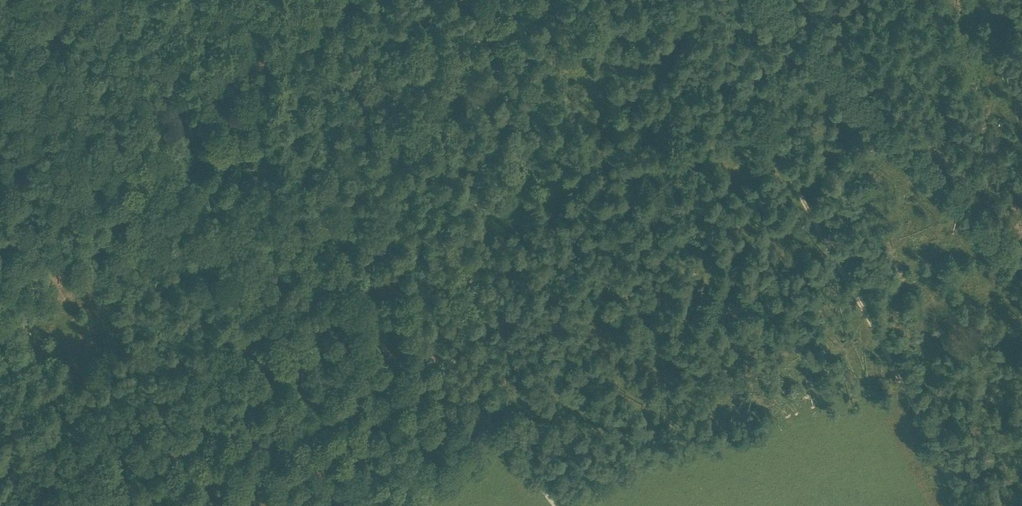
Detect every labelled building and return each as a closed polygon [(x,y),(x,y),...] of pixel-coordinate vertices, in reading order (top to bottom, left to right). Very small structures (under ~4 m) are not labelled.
[(53,335),(59,330),(52,322),(46,327),(53,335)]
